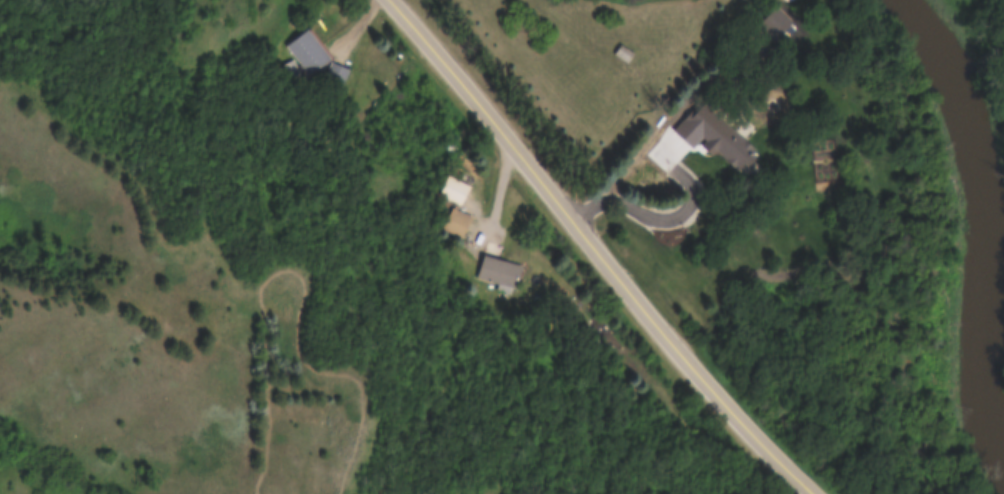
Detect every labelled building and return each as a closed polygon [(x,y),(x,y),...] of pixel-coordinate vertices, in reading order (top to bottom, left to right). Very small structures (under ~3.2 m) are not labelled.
[(283,47),(307,77),(330,59),(307,28),(283,47)] [(627,64),(634,53),(619,44),(612,55),(627,64)] [(460,206),(470,188),(448,176),(438,194),(460,206)] [(472,218),(453,208),(442,229),(447,231),(451,223),(466,231),(472,218)] [(516,290),(522,266),(483,256),(476,280),(516,290)]
